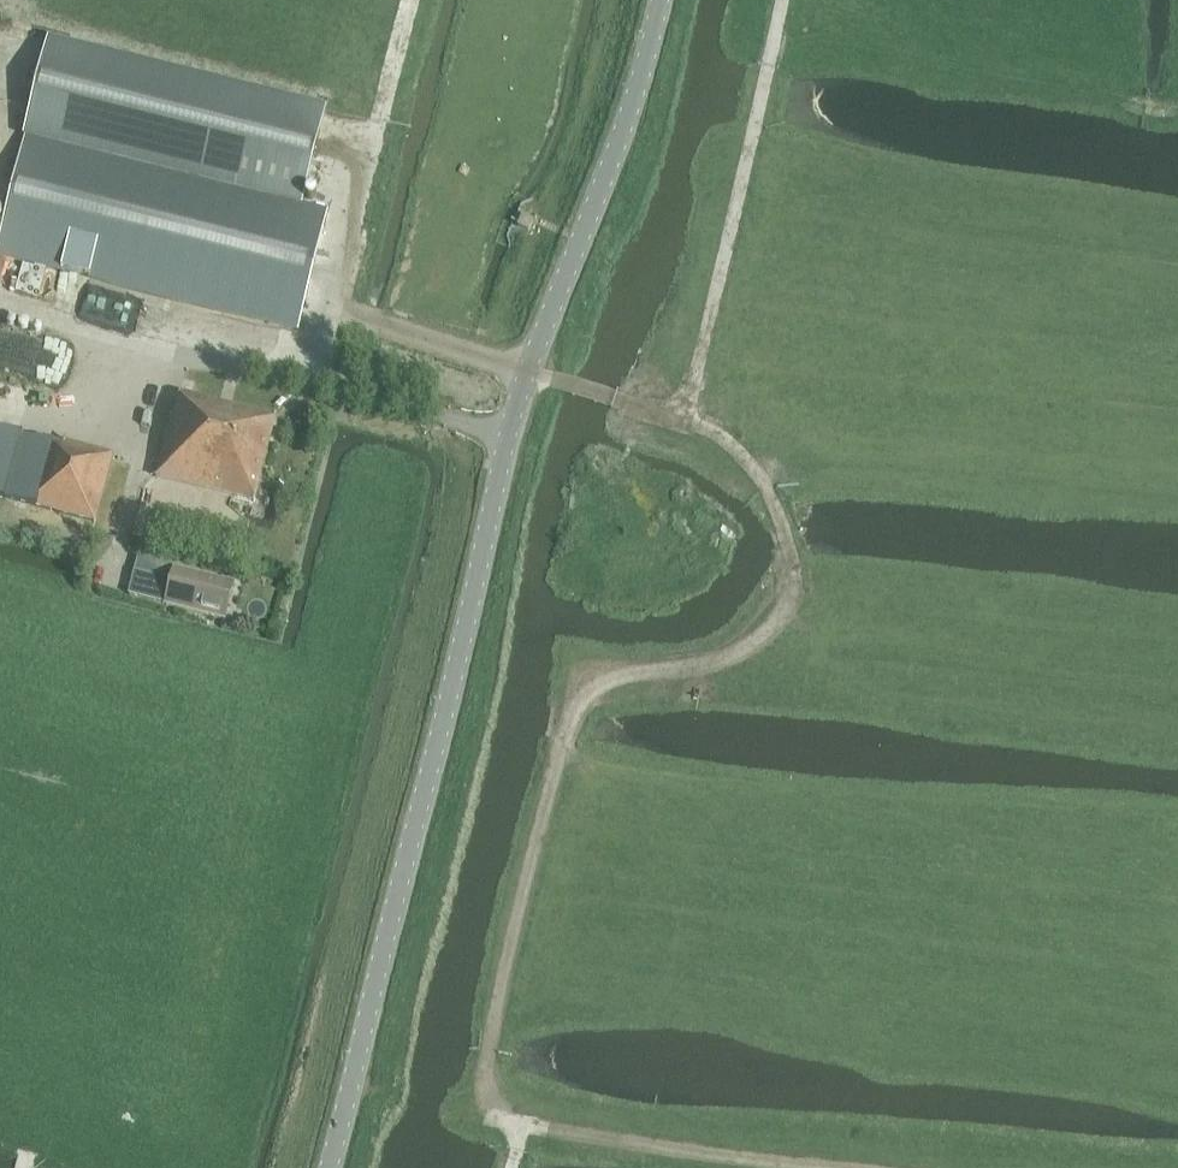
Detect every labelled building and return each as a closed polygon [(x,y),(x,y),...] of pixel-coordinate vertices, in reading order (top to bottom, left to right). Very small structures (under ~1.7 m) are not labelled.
[(48,44),(0,237),(0,254),(62,269),(69,239),(98,247),(90,277),(298,328),(327,211),(302,204),(325,113),(48,44)] [(522,232),(530,235),(535,224),(526,221),(522,232)] [(276,418),(181,394),(175,418),(172,417),(156,477),(255,502),(276,418)] [(0,428),(0,496),(5,498),(22,434),(0,428)] [(45,441),(22,434),(5,498),(29,505),(96,522),(113,455),(65,443),(64,446),(45,441)] [(175,570),(167,603),(166,605),(225,620),(234,585),(175,570)]
